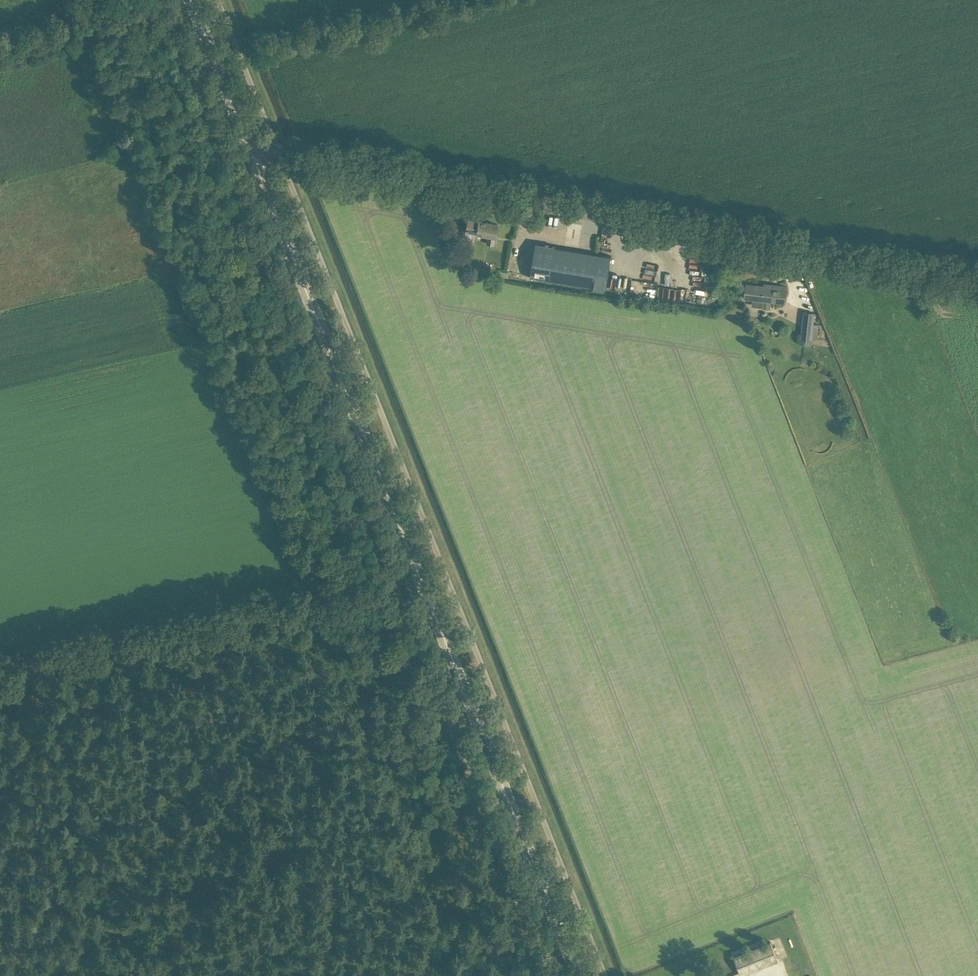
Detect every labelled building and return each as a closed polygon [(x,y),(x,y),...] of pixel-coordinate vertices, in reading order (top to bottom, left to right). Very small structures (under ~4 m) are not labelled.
[(473,240),(475,232),(476,232),(476,233),(488,235),(486,243),(493,244),(495,237),(497,224),(478,220),(468,218),(465,230),(464,238),(473,240)] [(537,244),(536,254),(532,276),(606,288),(611,256),(537,244)] [(658,281),(666,283),(668,272),(660,270),(661,266),(648,262),(644,278),(658,281)] [(745,297),(753,298),(764,299),(763,307),(770,308),(771,300),(784,302),(786,286),(769,284),(769,286),(746,283),(745,297)] [(679,300),(680,289),(659,287),(658,298),(679,300)] [(801,340),(811,341),(814,312),(804,311),(801,340)] [(337,601),(339,608),(353,605),(351,598),(337,601)] [(734,955),(741,974),(778,959),(771,940),(734,955)]
